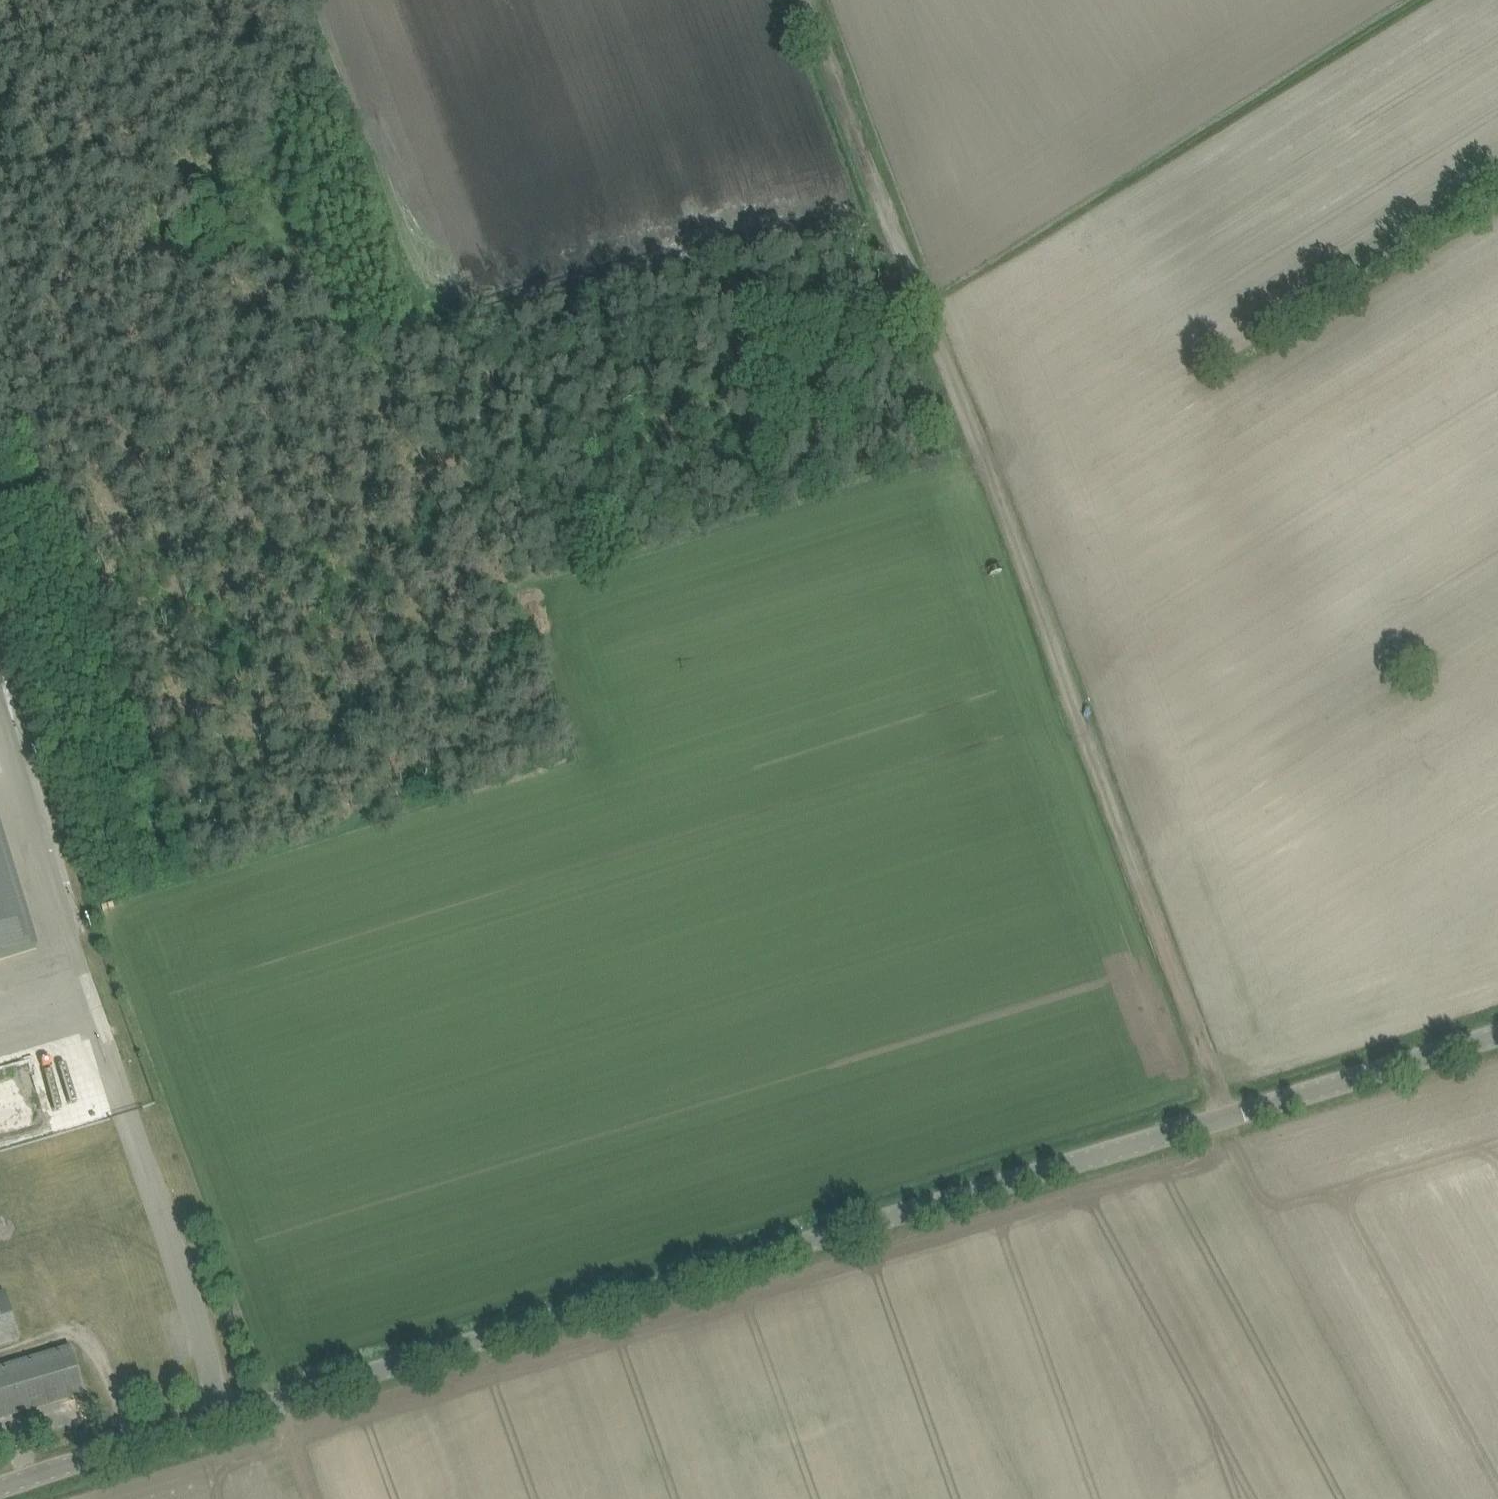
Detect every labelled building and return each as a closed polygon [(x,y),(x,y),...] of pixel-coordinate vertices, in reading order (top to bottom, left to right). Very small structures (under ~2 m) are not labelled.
[(19,1339),(5,1292),(0,1294),(0,1345),(19,1339)] [(85,1393),(72,1348),(0,1369),(0,1418),(85,1393)]
